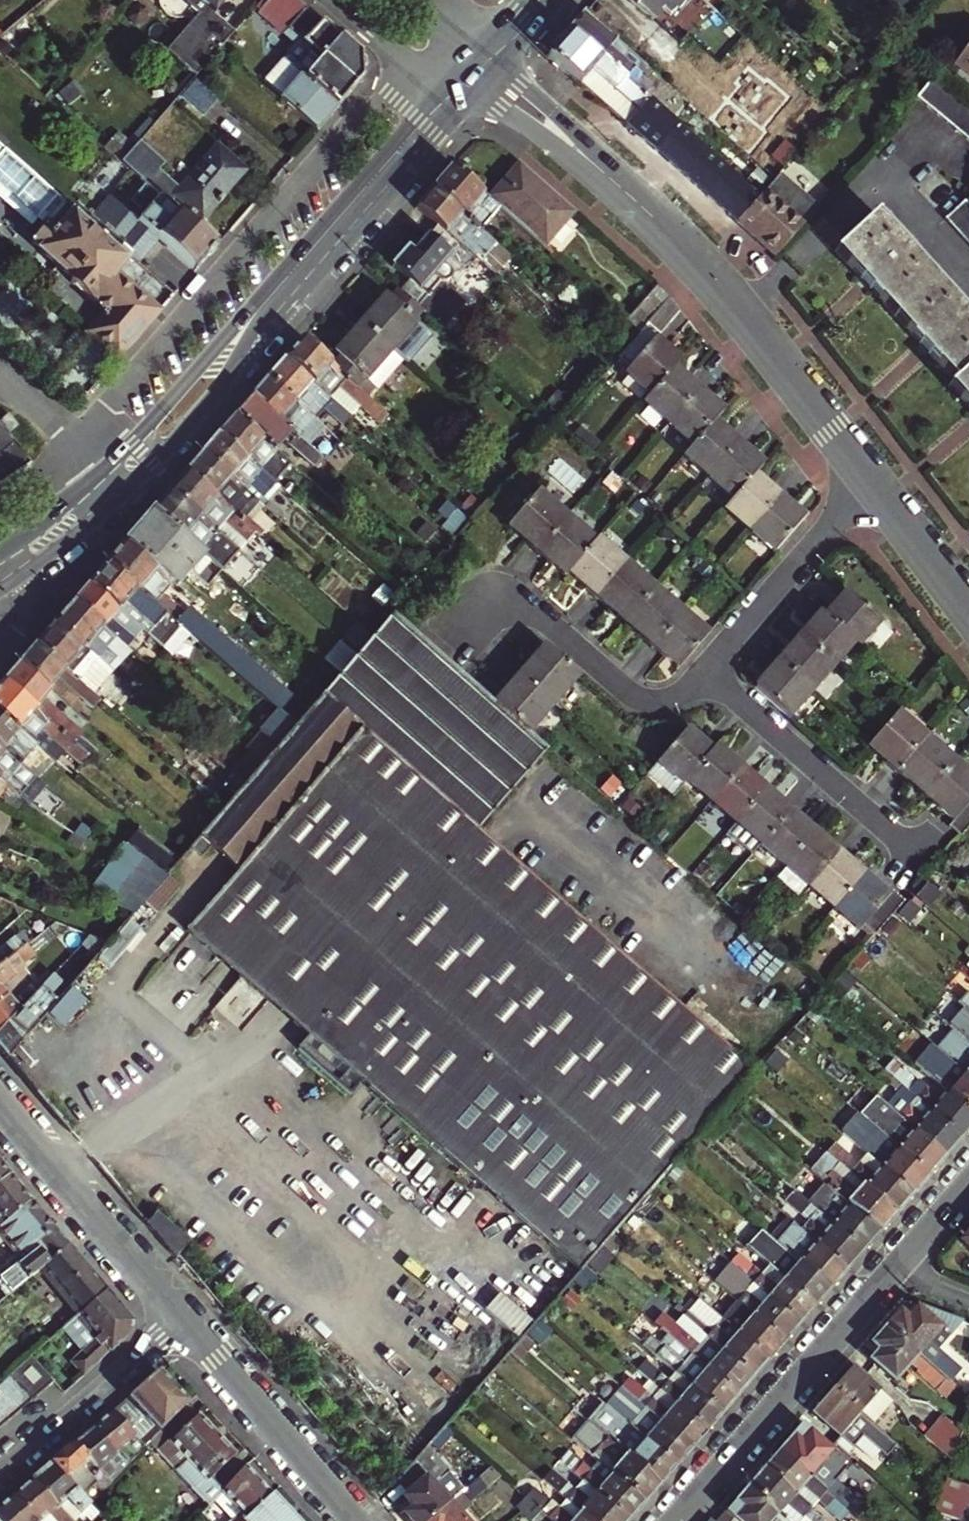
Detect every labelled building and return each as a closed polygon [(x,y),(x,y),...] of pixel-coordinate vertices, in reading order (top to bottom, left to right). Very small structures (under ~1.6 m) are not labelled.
[(189,1),(201,11),(169,48),(199,74),(210,62),(222,48),(234,34),(211,13),(222,0),(190,0),(189,1)] [(282,34),(286,29),(305,8),(295,0),(270,0),(259,13),(282,34)] [(645,13),(656,1),(674,17),(689,0),(630,0),(645,13)] [(305,8),(286,29),(353,87),(360,79),(358,55),(305,8)] [(585,12),(568,32),(645,99),(655,88),(635,70),(642,62),(638,59),(585,12)] [(10,27),(1,35),(0,36),(0,50),(17,36),(10,27)] [(353,87),(286,29),(282,34),(294,44),(287,53),(295,60),(285,70),(294,78),(298,74),(300,76),(336,107),(353,87)] [(645,99),(568,32),(547,56),(608,109),(628,127),(648,102),(645,99)] [(650,52),(674,60),(681,41),(658,32),(650,52)] [(909,39),(902,32),(892,44),(900,51),(909,39)] [(953,66),(968,77),(968,43),(953,66)] [(336,107),(300,76),(280,100),(315,131),(336,107)] [(916,97),(968,140),(968,106),(934,78),(916,97)] [(121,163),(135,147),(123,137),(110,153),(121,163)] [(159,172),(146,185),(159,196),(168,204),(174,197),(201,220),(244,171),(217,147),(180,190),(159,172)] [(518,167),(489,200),(545,250),(576,216),(518,167)] [(453,168),(434,189),(480,230),(490,219),(480,209),(488,199),(453,168)] [(437,227),(470,256),(476,250),(488,236),(480,230),(434,189),(421,203),(417,209),(437,227)] [(757,200),(796,234),(805,224),(766,190),(758,198),(757,200)] [(168,204),(159,196),(138,221),(119,203),(98,228),(130,256),(137,262),(158,238),(195,270),(216,245),(168,204)] [(130,256),(98,228),(66,200),(31,240),(40,248),(39,249),(72,278),(69,282),(104,311),(85,332),(116,359),(159,311),(115,273),(130,256)] [(776,257),(796,234),(757,200),(737,223),(776,257)] [(966,201),(945,220),(968,245),(968,205),(966,201)] [(954,297),(876,213),(835,252),(869,288),(954,380),(948,386),(968,409),(968,314),(954,297)] [(470,256),(437,227),(413,255),(407,250),(393,267),(428,296),(440,283),(443,284),(446,284),(448,284),(450,282),(451,280),(452,277),(451,274),(449,272),(441,265),(448,257),(464,271),(474,260),(470,256)] [(474,260),(478,263),(484,256),(476,250),(470,256),(474,260)] [(446,288),(440,283),(428,296),(434,301),(446,288)] [(657,289),(628,322),(641,333),(670,300),(657,289)] [(386,295),(360,325),(391,353),(417,323),(415,321),(422,312),(398,291),(391,300),(386,295)] [(663,334),(651,323),(641,333),(635,340),(623,354),(621,356),(634,367),(629,373),(655,395),(677,370),(685,361),(659,339),(663,334)] [(366,382),(391,353),(360,325),(334,355),(339,359),(333,367),(357,388),(363,380),(366,382)] [(333,367),(302,340),(286,359),(331,398),(339,389),(361,407),(382,425),(389,416),(357,388),(333,367)] [(332,400),(331,398),(286,359),(280,365),(269,377),(316,419),(328,405),(332,400)] [(702,391),(677,370),(655,395),(648,403),(673,425),(702,391)] [(316,419),(269,377),(252,397),(299,438),(311,425),(319,432),(324,426),(316,419)] [(332,400),(348,414),(352,417),(361,407),(339,389),(331,398),(332,400)] [(718,423),(726,412),(702,391),(673,425),(697,446),(718,423)] [(319,455),(299,438),(252,397),(236,415),(274,448),(282,440),(313,467),(321,457),(319,455)] [(344,419),(348,414),(332,400),(328,405),(344,419)] [(274,448),(236,415),(219,434),(264,473),(277,485),(293,499),(300,491),(284,477),(294,466),(274,448)] [(742,444),(718,423),(697,446),(688,457),(713,479),(742,444)] [(26,459),(0,428),(0,477),(26,459)] [(214,440),(202,454),(259,503),(260,504),(264,499),(277,485),(264,473),(219,434),(214,440)] [(766,465),(742,444),(713,479),(737,499),(755,478),(766,465)] [(327,447),(319,455),(321,457),(340,474),(348,465),(327,447)] [(259,503),(202,454),(186,472),(256,533),(260,537),(264,533),(246,517),(259,503)] [(170,491),(216,532),(223,524),(246,543),(256,533),(186,472),(170,491)] [(755,478),(737,499),(725,513),(750,535),(780,500),(755,478)] [(239,552),(216,532),(170,491),(153,511),(199,551),(207,543),(230,563),(239,552)] [(514,529),(542,553),(571,519),(543,494),(514,529)] [(264,499),(260,504),(267,511),(276,519),(281,513),(264,499)] [(775,557),(776,556),(805,521),(780,500),(750,535),(775,557)] [(199,551),(153,511),(134,532),(124,543),(173,585),(177,589),(188,577),(206,557),(199,551)] [(571,519),(542,553),(571,578),(586,560),(600,544),(571,519)] [(216,532),(239,552),(246,543),(223,524),(216,532)] [(173,585),(124,543),(107,563),(177,624),(185,616),(163,597),(173,585)] [(199,551),(206,557),(222,571),(230,563),(207,543),(199,551)] [(575,582),(599,602),(628,568),(600,544),(586,560),(571,578),(575,582)] [(222,571),(206,557),(188,577),(204,591),(222,571)] [(118,610),(163,649),(181,628),(177,624),(107,563),(89,584),(118,610)] [(628,568),(599,602),(627,627),(656,593),(628,568)] [(89,584),(73,602),(116,638),(127,647),(131,652),(137,645),(132,641),(134,638),(111,618),(118,610),(89,584)] [(685,617),(656,593),(627,627),(655,652),(685,617)] [(882,627),(848,596),(825,622),(855,648),(859,652),(882,627)] [(56,622),(98,659),(107,667),(115,657),(106,649),(116,638),(73,602),(56,622)] [(177,624),(181,628),(221,662),(259,695),(273,707),(283,696),(188,613),(185,616),(177,624)] [(746,1084),(756,1073),(565,906),(478,830),(546,751),(530,737),(495,706),(469,683),(393,617),(391,619),(375,637),(358,656),(348,667),(342,675),(296,727),(278,749),(262,766),(245,786),(237,795),(225,809),(208,828),(200,838),(237,870),(167,952),(290,1059),(299,1050),(350,1091),(362,1077),(453,1162),(577,1278),(588,1266),(603,1248),(619,1231),(634,1212),(649,1195),(665,1177),(668,1174),(681,1159),(697,1141),(713,1121),(730,1102),(738,1093),(746,1084)] [(680,673),(710,639),(685,617),(655,652),(680,673)] [(821,618),(800,643),(833,672),(855,648),(825,622),(821,618)] [(83,676),(98,659),(56,622),(46,633),(36,645),(88,690),(93,685),(83,676)] [(329,656),(346,670),(361,653),(344,639),(329,656)] [(800,643),(778,667),(812,697),(833,672),(800,643)] [(92,693),(88,690),(36,645),(19,664),(49,689),(57,680),(92,710),(100,701),(92,693)] [(545,648),(519,678),(554,708),(579,678),(545,648)] [(49,689),(19,664),(3,683),(73,743),(82,734),(44,700),(51,692),(49,689)] [(812,697),(778,667),(756,692),(777,710),(790,721),(812,697)] [(554,708),(519,678),(495,706),(530,737),(554,708)] [(13,726),(56,763),(64,754),(79,767),(88,757),(73,743),(3,683),(0,686),(0,715),(13,726)] [(296,727),(277,711),(259,732),(278,749),(296,727)] [(13,726),(0,715),(0,740),(13,726)] [(869,751),(897,776),(927,741),(899,716),(893,724),(871,749),(869,751)] [(686,735),(646,780),(671,802),(685,785),(710,756),(686,735)] [(897,776),(925,800),(955,766),(927,741),(897,776)] [(19,796),(35,777),(0,747),(0,780),(19,796)] [(710,756),(685,785),(710,807),(719,797),(740,773),(715,752),(710,756)] [(968,829),(968,779),(955,766),(925,800),(953,825),(948,831),(959,840),(968,829)] [(719,797),(710,807),(735,829),(765,795),(740,773),(719,797)] [(735,829),(760,850),(790,816),(773,801),(765,795),(735,829)] [(760,850),(784,872),(799,854),(814,837),(790,816),(760,850)] [(139,829),(124,846),(166,877),(179,861),(139,829)] [(727,839),(751,860),(760,850),(735,829),(727,839)] [(784,872),(808,893),(838,858),(814,837),(799,854),(784,872)] [(119,852),(91,890),(131,917),(166,877),(124,846),(118,842),(114,848),(119,852)] [(838,858),(808,893),(833,915),(863,880),(838,858)] [(151,899),(161,909),(186,882),(176,873),(151,899)] [(885,900),(863,880),(833,915),(855,934),(860,929),(872,940),(878,933),(895,914),(903,905),(891,893),(885,900)] [(15,955),(29,943),(20,933),(0,949),(0,967),(15,955)] [(15,955),(0,967),(0,1031),(18,1011),(0,989),(25,968),(15,955)] [(70,1025),(92,998),(77,986),(55,1013),(70,1025)] [(0,1031),(0,1050),(8,1059),(54,1006),(37,991),(18,1011),(0,1031)] [(958,1002),(950,1011),(940,1002),(932,1013),(942,1021),(957,1035),(968,1045),(968,1012),(958,1002)] [(942,1021),(936,1028),(952,1041),(957,1035),(942,1021)] [(933,1031),(925,1041),(940,1054),(948,1045),(933,1031)] [(962,1073),(968,1079),(968,1061),(957,1050),(947,1060),(962,1073)] [(946,1092),(968,1112),(968,1079),(962,1073),(955,1082),(940,1069),(939,1070),(916,1051),(909,1059),(946,1092)] [(962,1073),(947,1060),(940,1069),(955,1082),(962,1073)] [(946,1092),(939,1100),(924,1087),(923,1089),(893,1062),(885,1071),(916,1098),(930,1110),(962,1138),(968,1130),(968,1112),(946,1092)] [(884,1087),(875,1097),(876,1098),(892,1111),(900,1101),(884,1087)] [(946,1157),(899,1117),(892,1111),(876,1098),(868,1108),(883,1121),(881,1123),(889,1129),(883,1136),(929,1176),(946,1157)] [(930,1110),(916,1098),(909,1105),(923,1118),(930,1110)] [(909,1105),(899,1117),(946,1157),(962,1138),(930,1110),(923,1118),(909,1105)] [(929,1176),(883,1136),(876,1144),(869,1137),(867,1139),(852,1126),(844,1135),(866,1155),(881,1168),(913,1195),(929,1176)] [(828,1155),(843,1168),(851,1159),(835,1145),(827,1154),(828,1155)] [(843,1168),(828,1155),(822,1162),(857,1192),(863,1185),(850,1174),(843,1168)] [(881,1168),(866,1155),(860,1163),(874,1176),(881,1168)] [(834,1193),(848,1206),(880,1233),(896,1214),(863,1185),(857,1192),(822,1162),(816,1158),(806,1169),(834,1193)] [(0,1162),(0,1182),(10,1174),(0,1162)] [(850,1174),(863,1185),(896,1214),(905,1204),(913,1195),(881,1168),(874,1176),(860,1163),(850,1174)] [(31,1201),(10,1174),(0,1182),(0,1225),(31,1201)] [(782,1181),(774,1191),(786,1202),(795,1192),(782,1181)] [(810,1206),(818,1197),(802,1183),(795,1192),(810,1206)] [(786,1202),(802,1215),(810,1206),(795,1192),(786,1202)] [(848,1206),(834,1193),(826,1202),(840,1215),(848,1206)] [(54,1228),(31,1201),(0,1225),(0,1244),(5,1240),(16,1254),(32,1241),(34,1243),(54,1228)] [(880,1233),(848,1206),(840,1215),(826,1202),(817,1212),(832,1224),(864,1252),(880,1233)] [(769,1221),(757,1210),(749,1219),(762,1230),(769,1221)] [(163,1211),(152,1223),(185,1253),(196,1242),(163,1211)] [(810,1221),(824,1233),(832,1224),(817,1212),(810,1221)] [(769,1221),(762,1230),(777,1243),(785,1235),(769,1221)] [(800,1231),(815,1244),(846,1271),(864,1252),(832,1224),(824,1233),(810,1221),(800,1231)] [(54,1228),(34,1243),(32,1241),(16,1254),(0,1267),(0,1301),(4,1298),(42,1267),(68,1245),(54,1228)] [(815,1244),(800,1231),(793,1240),(808,1252),(815,1244)] [(830,1290),(799,1262),(792,1270),(778,1258),(777,1258),(754,1239),(746,1248),(769,1268),(783,1280),(815,1308),(830,1290)] [(785,1250),(799,1262),(830,1290),(846,1271),(815,1244),(808,1252),(793,1240),(785,1250)] [(46,1303),(87,1267),(68,1245),(42,1267),(53,1281),(34,1298),(37,1302),(42,1299),(46,1303)] [(778,1258),(792,1270),(799,1262),(785,1250),(778,1258)] [(754,1270),(738,1256),(730,1265),(747,1279),(754,1270)] [(106,1290),(87,1267),(46,1303),(54,1313),(37,1328),(48,1342),(81,1313),(106,1290)] [(783,1280),(769,1268),(762,1276),(776,1288),(783,1280)] [(715,1283),(738,1303),(784,1343),(800,1325),(753,1285),(747,1293),(724,1273),(715,1283)] [(815,1308),(783,1280),(776,1288),(762,1276),(753,1285),(800,1325),(812,1311),(815,1308)] [(106,1290),(81,1313),(95,1330),(57,1365),(74,1384),(131,1330),(132,1321),(106,1290)] [(505,1291),(491,1307),(522,1335),(536,1319),(505,1291)] [(721,1319),(738,1334),(769,1361),(784,1343),(738,1303),(731,1312),(707,1291),(699,1300),(721,1319)] [(699,1300),(691,1309),(713,1328),(714,1328),(721,1319),(699,1300)] [(900,1312),(886,1328),(957,1390),(966,1380),(935,1354),(963,1321),(919,1304),(907,1317),(900,1312)] [(683,1317),(722,1351),(754,1378),(769,1361),(738,1334),(721,1319),(714,1328),(713,1328),(691,1309),(683,1317)] [(658,1327),(691,1355),(738,1396),(754,1378),(722,1351),(715,1359),(676,1325),(667,1317),(658,1327)] [(683,1317),(676,1325),(715,1359),(722,1351),(683,1317)] [(957,1390),(886,1328),(872,1344),(879,1351),(870,1361),(893,1381),(913,1359),(925,1371),(921,1376),(949,1400),(957,1390)] [(738,1396),(691,1355),(682,1365),(661,1347),(654,1356),(675,1374),(691,1388),(722,1415),(738,1396)] [(32,1356),(11,1374),(33,1399),(53,1382),(32,1356)] [(853,1367),(833,1390),(866,1420),(889,1439),(899,1428),(883,1414),(877,1421),(863,1409),(880,1391),(853,1367)] [(187,1403),(158,1371),(111,1411),(143,1446),(148,1439),(159,1429),(187,1403)] [(0,1384),(0,1385),(21,1410),(33,1399),(11,1374),(0,1384)] [(668,1381),(684,1395),(691,1388),(675,1374),(668,1381)] [(644,1409),(660,1423),(691,1450),(703,1436),(707,1432),(676,1405),(670,1412),(653,1398),(630,1379),(621,1389),(644,1409)] [(722,1415),(691,1388),(684,1395),(668,1381),(660,1391),(676,1405),(707,1432),(722,1415)] [(10,1420),(21,1410),(0,1385),(0,1408),(10,1420)] [(866,1420),(833,1390),(813,1413),(849,1445),(860,1433),(886,1456),(895,1445),(889,1439),(866,1420)] [(676,1405),(660,1391),(653,1398),(670,1412),(676,1405)] [(246,1466),(187,1403),(159,1429),(168,1439),(157,1449),(202,1497),(216,1484),(223,1491),(246,1466)] [(10,1420),(0,1408),(0,1428),(10,1420)] [(637,1417),(654,1431),(660,1423),(644,1409),(637,1417)] [(111,1411),(92,1428),(125,1465),(143,1446),(111,1411)] [(949,1453),(967,1432),(944,1413),(926,1434),(949,1453)] [(590,1424),(579,1414),(572,1422),(591,1439),(598,1431),(590,1424)] [(590,1424),(598,1431),(606,1439),(615,1429),(598,1415),(590,1424)] [(629,1426),(645,1440),(676,1467),(691,1450),(660,1423),(654,1431),(637,1417),(629,1426)] [(802,1425),(780,1450),(850,1511),(856,1516),(863,1508),(834,1482),(850,1464),(838,1452),(835,1454),(802,1425)] [(622,1434),(638,1448),(645,1440),(629,1426),(622,1434)] [(125,1465),(92,1428),(79,1439),(73,1444),(108,1484),(125,1465)] [(599,1463),(614,1475),(645,1503),(660,1486),(613,1444),(606,1439),(598,1431),(591,1439),(588,1443),(596,1449),(591,1455),(599,1463)] [(622,1434),(613,1444),(660,1486),(676,1467),(645,1440),(638,1448),(622,1434)] [(108,1484),(73,1444),(51,1462),(81,1497),(87,1491),(94,1499),(108,1484)] [(449,1474),(428,1450),(408,1473),(420,1486),(404,1499),(413,1509),(406,1516),(410,1520),(433,1520),(457,1500),(453,1496),(446,1501),(434,1486),(449,1474)] [(780,1450),(764,1469),(811,1510),(818,1502),(822,1505),(841,1520),(850,1511),(780,1450)] [(597,1494),(628,1520),(630,1520),(645,1503),(614,1475),(607,1484),(592,1471),(591,1472),(567,1452),(558,1461),(582,1481),(597,1494)] [(56,1506),(64,1499),(79,1515),(74,1520),(102,1520),(88,1505),(81,1497),(51,1462),(32,1479),(56,1506)] [(614,1475),(599,1463),(592,1471),(607,1484),(614,1475)] [(246,1466),(223,1491),(222,1492),(246,1518),(272,1494),(246,1466)] [(461,1517),(473,1506),(470,1502),(499,1476),(492,1469),(479,1480),(464,1494),(457,1500),(433,1520),(465,1520),(461,1517)] [(764,1469),(748,1487),(788,1520),(802,1520),(805,1518),(808,1520),(824,1520),(811,1510),(764,1469)] [(549,1470),(541,1479),(558,1494),(566,1485),(549,1470)] [(456,1484),(464,1494),(479,1480),(470,1471),(456,1484)] [(942,1510),(965,1517),(968,1504),(968,1482),(951,1477),(942,1510)] [(12,1496),(34,1520),(41,1520),(48,1516),(52,1520),(69,1520),(56,1506),(32,1479),(12,1496)] [(597,1494),(582,1481),(575,1490),(590,1503),(597,1494)] [(551,1520),(589,1520),(570,1505),(564,1512),(552,1501),(550,1503),(527,1483),(518,1492),(526,1499),(546,1517),(551,1520)] [(748,1487),(735,1502),(743,1509),(735,1518),(727,1511),(719,1520),(788,1520),(748,1487)] [(570,1505),(589,1520),(628,1520),(597,1494),(590,1503),(575,1490),(566,1500),(570,1505)] [(272,1494),(246,1518),(243,1520),(297,1520),(272,1494)] [(0,1506),(0,1520),(34,1520),(12,1496),(0,1506)] [(69,1520),(74,1520),(79,1515),(64,1499),(56,1506),(69,1520)] [(546,1517),(526,1499),(517,1508),(521,1511),(532,1520),(542,1520),(546,1517)] [(208,1508),(202,1514),(209,1520),(220,1520),(208,1508)] [(935,1520),(961,1520),(962,1519),(968,1520),(968,1511),(967,1518),(937,1512),(935,1520)]
